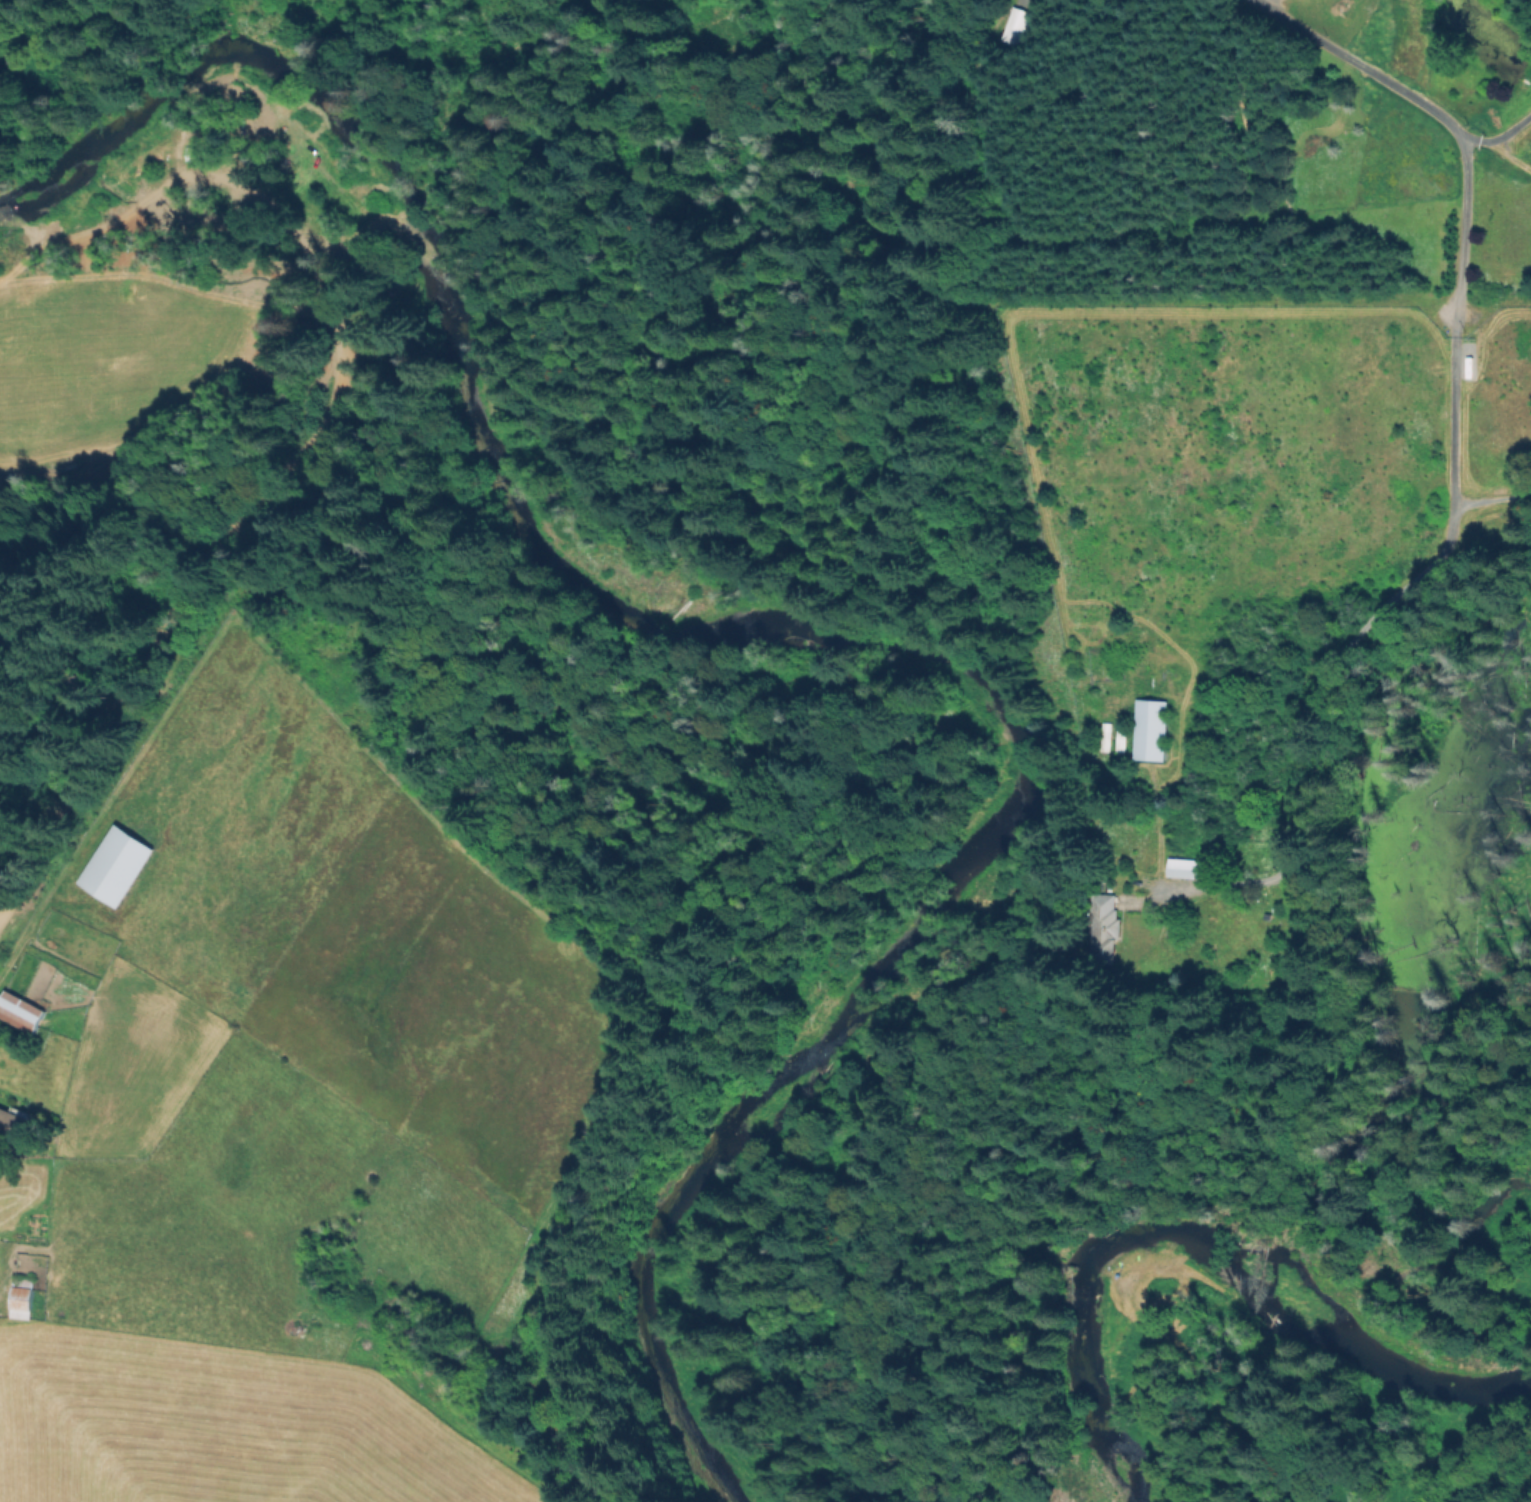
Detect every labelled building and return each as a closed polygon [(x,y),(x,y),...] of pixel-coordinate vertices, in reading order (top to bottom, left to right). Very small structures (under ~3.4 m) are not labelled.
[(1031,13),(1018,46),(1002,39),(1014,6),(1031,13)] [(203,161),(188,162),(188,148),(203,148),(203,161)] [(1129,762),(1162,764),(1164,703),(1132,701),(1129,762)] [(1122,728),(1113,728),(1113,755),(1122,755),(1122,728)] [(74,888),(115,911),(150,849),(108,826),(74,888)] [(1204,862),(1203,879),(1168,877),(1169,859),(1204,862)] [(1121,919),(1121,938),(1118,938),(1118,939),(1114,939),(1114,959),(1087,959),(1087,893),(1114,893),(1114,909),(1118,909),(1118,919),(1121,919)] [(20,1028),(0,1018),(0,1005),(7,990),(46,1011),(33,1035),(20,1028)] [(20,1142),(0,1134),(0,1106),(12,1111),(14,1106),(32,1113),(20,1142)] [(36,1280),(32,1319),(12,1317),(16,1278),(36,1280)] [(119,1304),(106,1309),(101,1299),(115,1294),(119,1304)]
